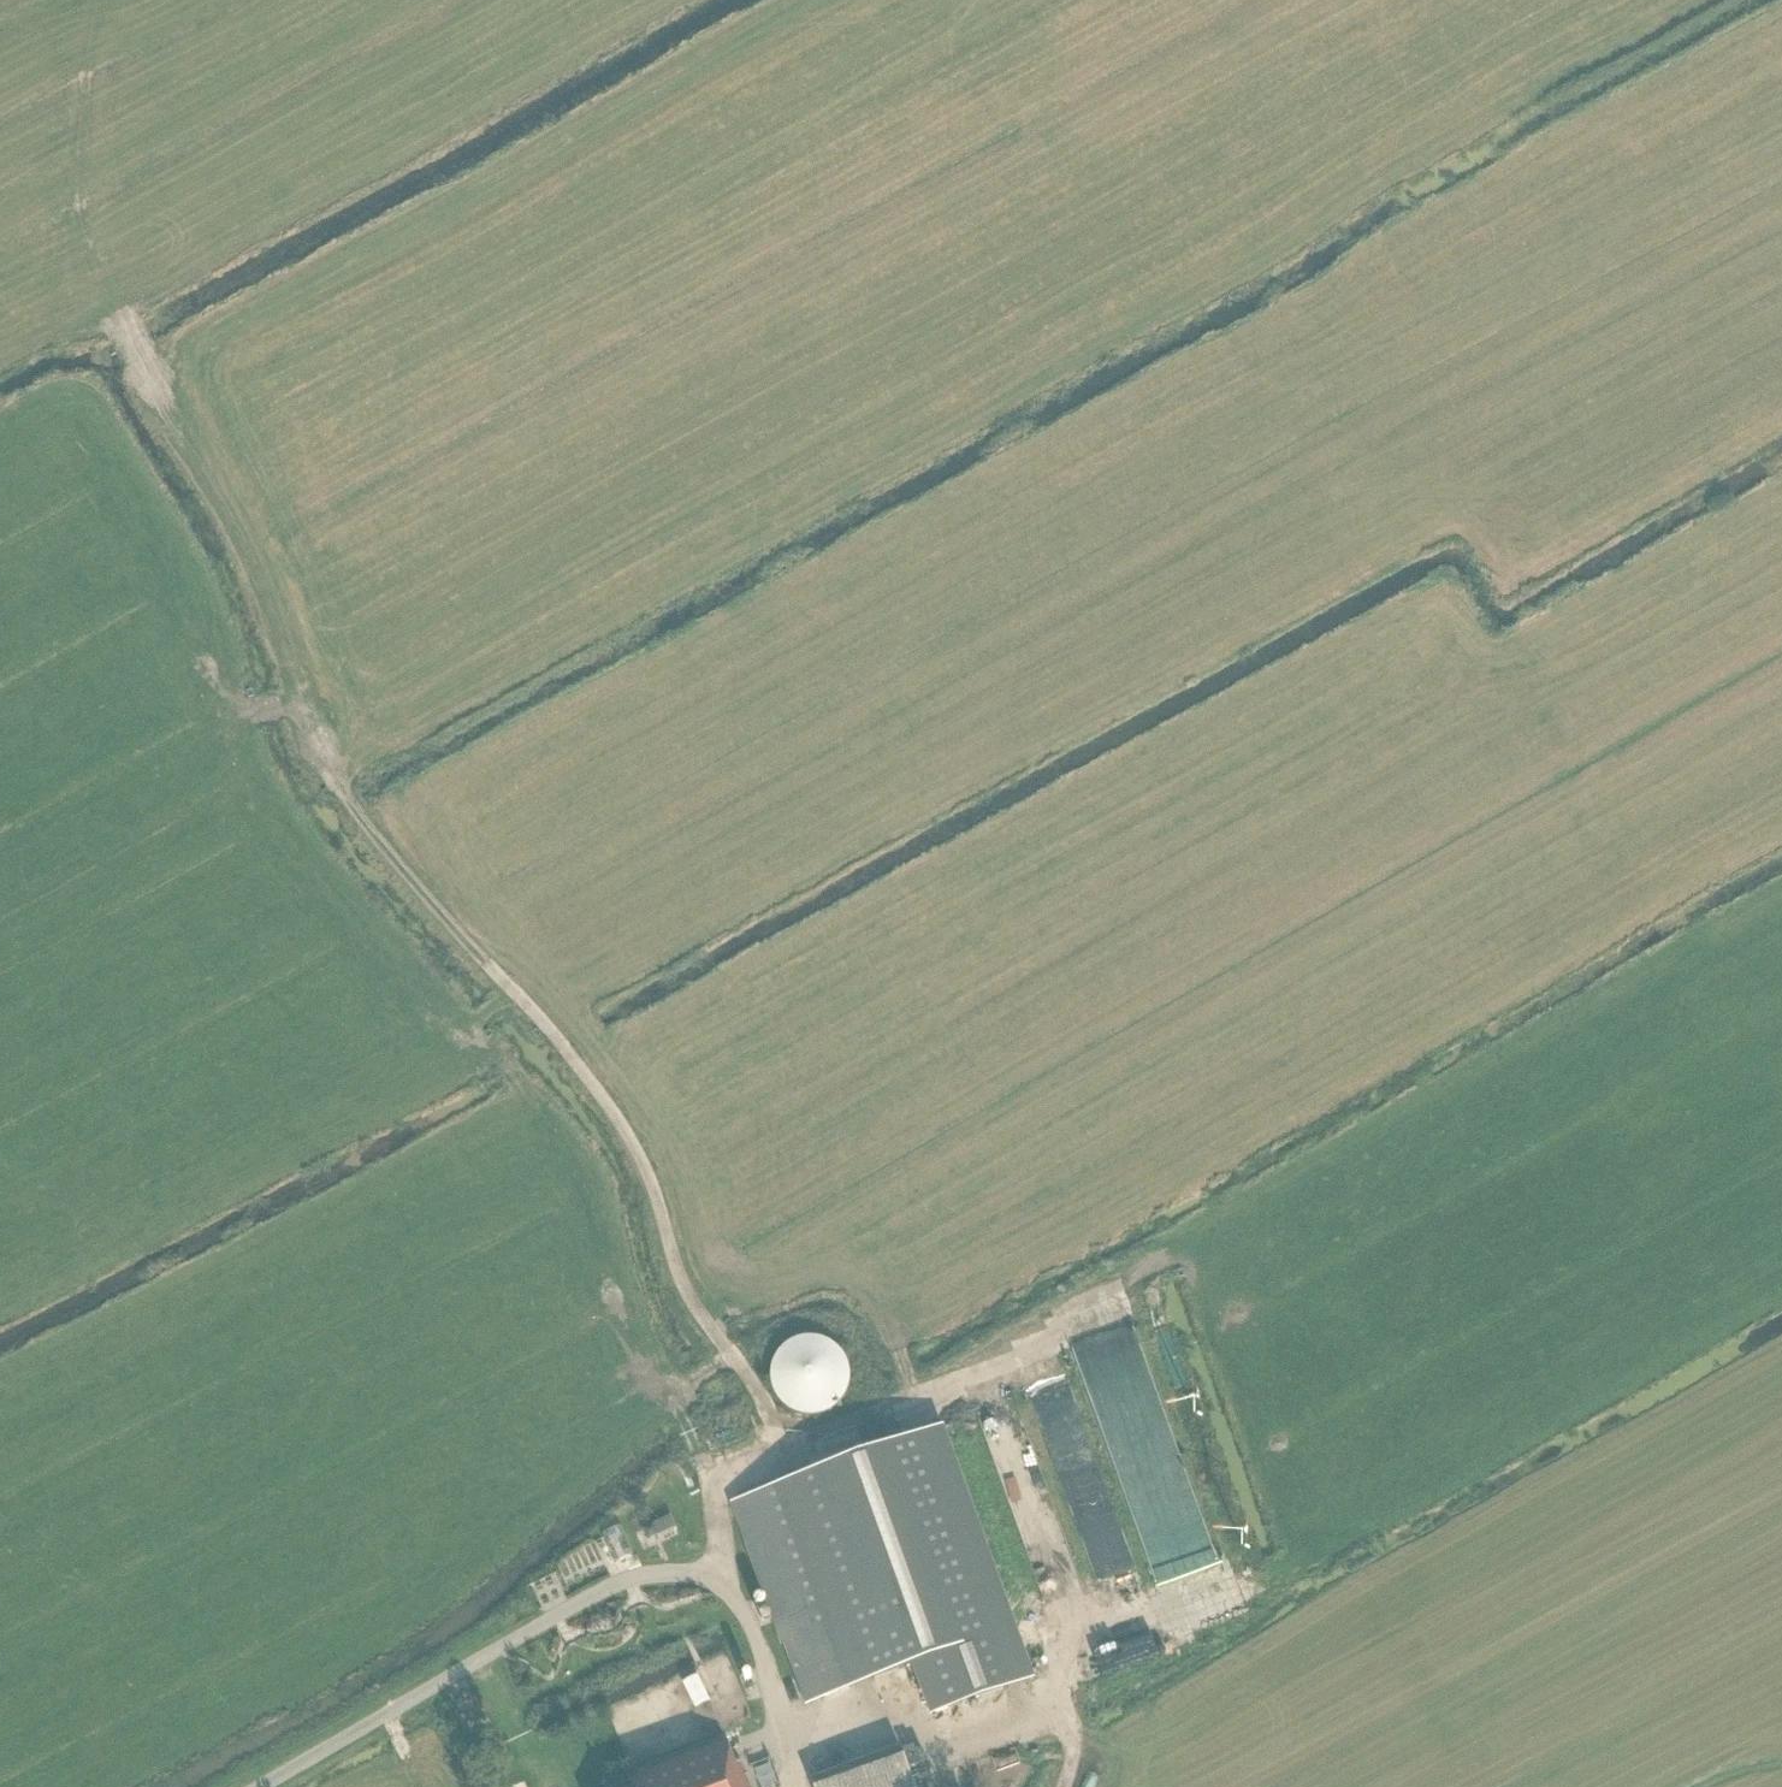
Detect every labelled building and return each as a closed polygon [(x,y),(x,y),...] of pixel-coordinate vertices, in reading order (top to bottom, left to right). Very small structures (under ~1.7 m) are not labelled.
[(1151,1585),(1219,1561),(1139,1326),(1073,1348),(1100,1426),(1096,1427),(1151,1585)] [(837,1402),(840,1397),(842,1391),(844,1385),(844,1379),(843,1374),(841,1368),(838,1362),(835,1358),(831,1354),(826,1350),(820,1348),(815,1346),(809,1345),(803,1346),(797,1347),(791,1349),(786,1352),(782,1356),(778,1361),(775,1366),(773,1372),(772,1378),(772,1384),(773,1390),(775,1396),(778,1401),(781,1406),(786,1410),(791,1413),(797,1416),(803,1417),(809,1417),(815,1417),(820,1415),(824,1414),(829,1411),(834,1407),(837,1402)] [(1150,1359),(1158,1385),(1170,1381),(1162,1355),(1150,1359)] [(917,1664),(935,1713),(1028,1680),(938,1430),(732,1504),(805,1704),(917,1664)] [(653,1528),(644,1531),(648,1540),(657,1536),(653,1528)] [(727,1742),(633,1779),(634,1782),(622,1786),(750,1786),(740,1763),(735,1765),(727,1742)] [(900,1747),(810,1779),(813,1786),(915,1786),(900,1747)]
